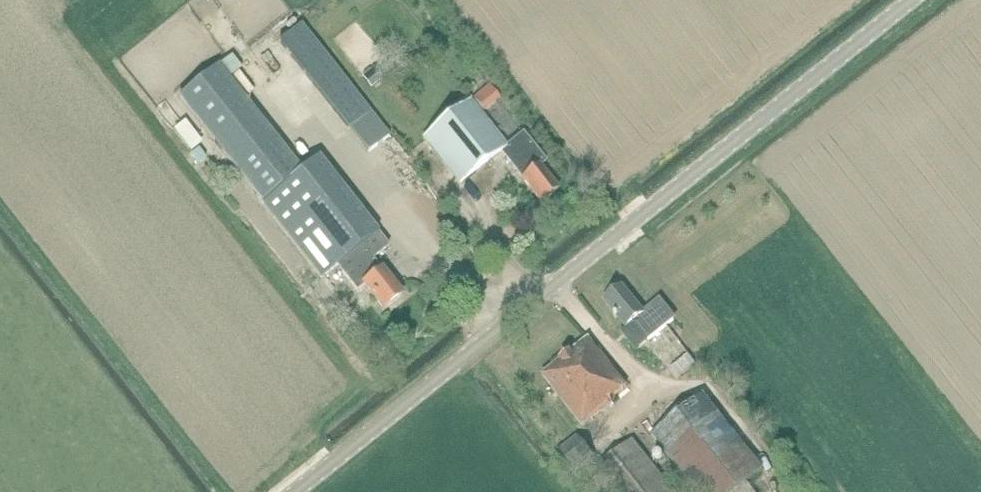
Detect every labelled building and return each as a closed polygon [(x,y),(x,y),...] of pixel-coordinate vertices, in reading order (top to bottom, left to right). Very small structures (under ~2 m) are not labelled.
[(391,137),(371,114),(301,25),(280,43),(368,155),(391,137)] [(263,203),(323,279),(341,264),(346,271),(343,273),(358,292),(365,286),(383,272),(373,260),(389,247),(319,158),(302,172),(230,80),(243,69),(233,57),(180,99),(263,204),(263,203)] [(507,149),(507,148),(481,114),(500,99),(490,86),(423,139),(461,186),(502,153),(507,149)] [(174,131),(192,153),(204,144),(186,122),(174,131)] [(540,168),(546,163),(523,134),(507,147),(508,148),(507,149),(502,153),(542,204),(558,191),(540,168)] [(198,165),(206,159),(199,150),(191,156),(198,165)] [(365,286),(385,311),(402,297),(383,272),(365,286)] [(622,288),(606,301),(627,328),(634,323),(649,341),(674,321),(675,320),(659,301),(658,302),(643,314),(622,288)] [(611,400),(627,388),(589,340),(544,376),(583,426),(613,403),(611,400)] [(649,349),(658,362),(670,354),(661,340),(649,349)] [(685,358),(670,369),(677,379),(692,368),(685,358)] [(696,491),(755,491),(748,484),(765,471),(705,395),(653,437),(696,491)] [(577,472),(594,459),(578,439),(561,452),(577,472)] [(632,442),(593,473),(608,491),(672,491),(632,442)]
